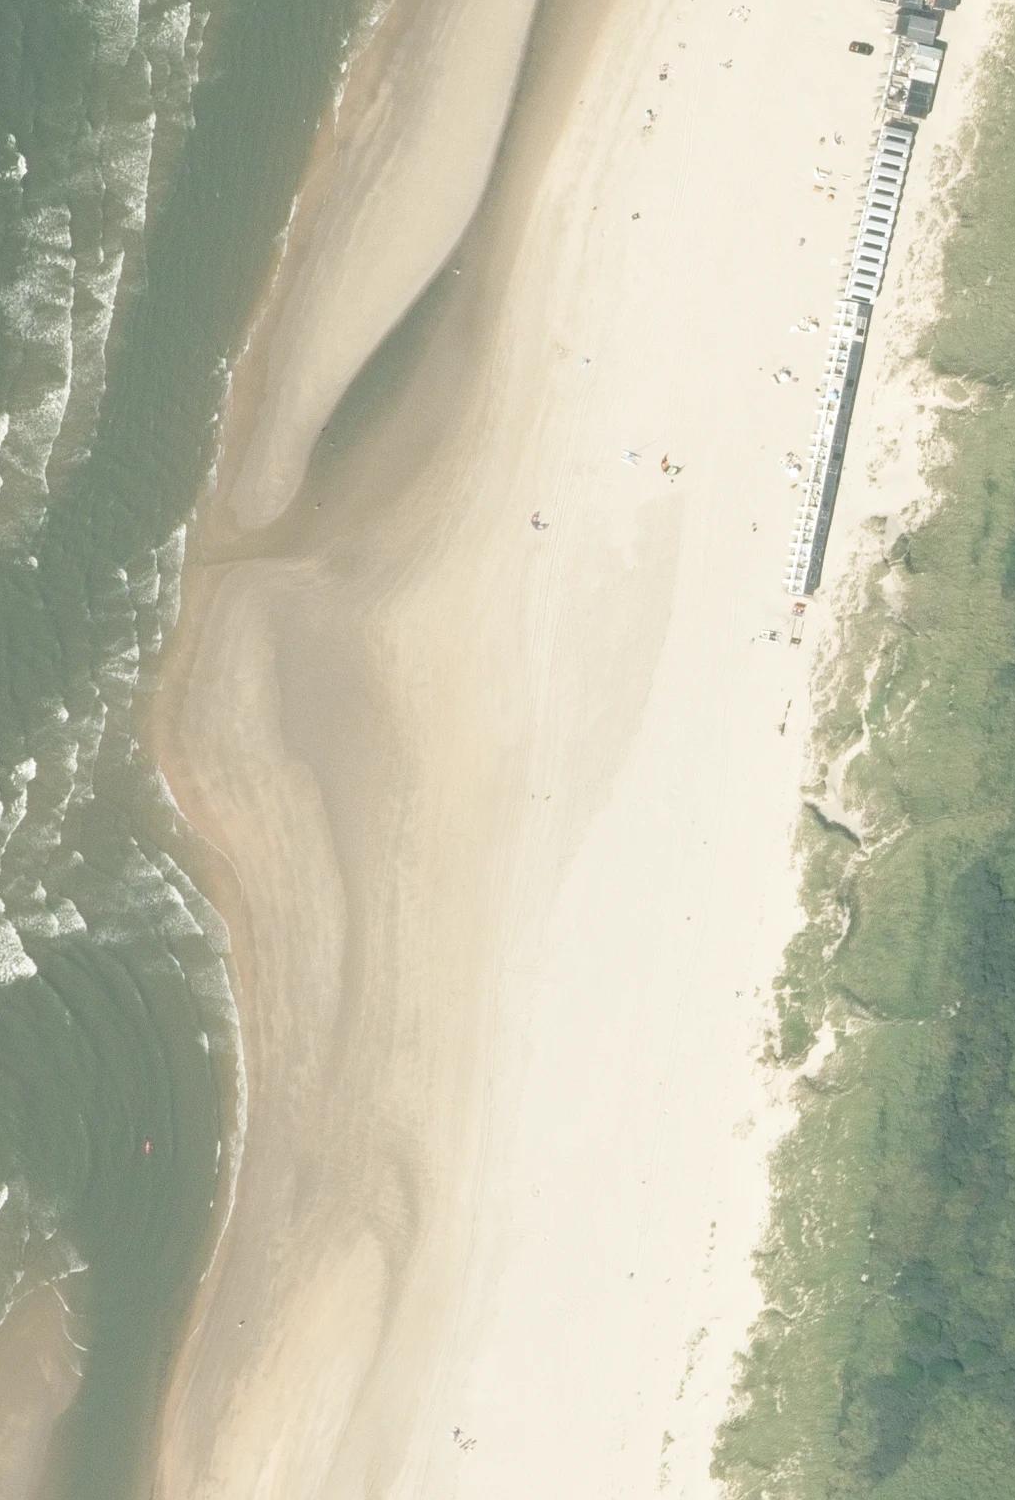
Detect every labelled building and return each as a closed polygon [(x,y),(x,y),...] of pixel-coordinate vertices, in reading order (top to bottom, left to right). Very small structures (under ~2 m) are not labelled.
[(901,19),(909,20),(948,27),(953,0),(904,0),(901,19)] [(906,32),(904,44),(944,51),(946,39),(906,32)] [(904,44),(902,56),(942,63),(944,51),(904,44)] [(867,257),(865,269),(881,271),(905,275),(907,264),(867,257)]
